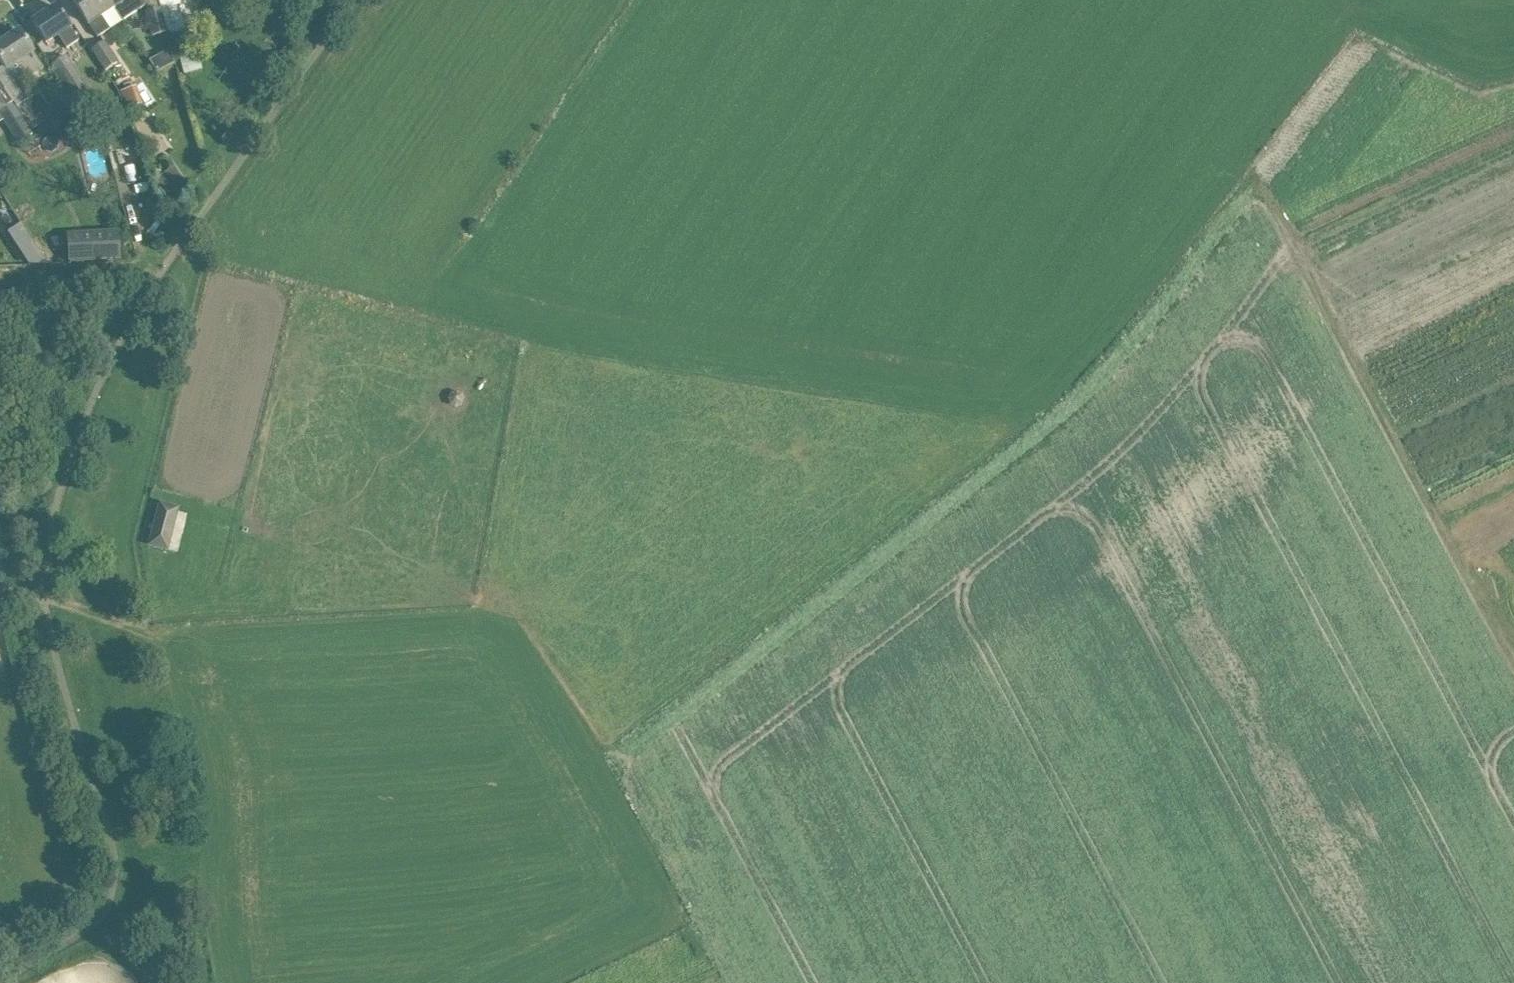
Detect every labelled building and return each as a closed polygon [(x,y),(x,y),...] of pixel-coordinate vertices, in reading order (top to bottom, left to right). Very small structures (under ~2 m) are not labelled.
[(73,2),(82,15),(98,38),(111,30),(101,16),(114,7),(110,0),(72,0),(73,2)] [(114,7),(123,21),(135,13),(144,7),(148,4),(145,0),(110,0),(114,7)] [(79,41),(57,7),(33,23),(47,44),(58,36),(67,49),(79,41)] [(152,36),(168,32),(162,8),(146,12),(152,36)] [(4,66),(0,69),(0,82),(5,89),(17,107),(29,99),(16,80),(28,72),(32,78),(44,70),(20,32),(0,45),(0,61),(4,66)] [(105,71),(119,62),(105,41),(91,50),(105,71)] [(78,106),(93,95),(67,55),(50,65),(78,106)] [(0,114),(0,116),(6,125),(22,115),(13,102),(3,109),(5,111),(0,114)] [(13,230),(34,266),(46,267),(23,224),(13,230)] [(70,263),(121,260),(120,231),(67,234),(70,263)] [(148,545),(168,550),(179,507),(160,501),(148,545)]
